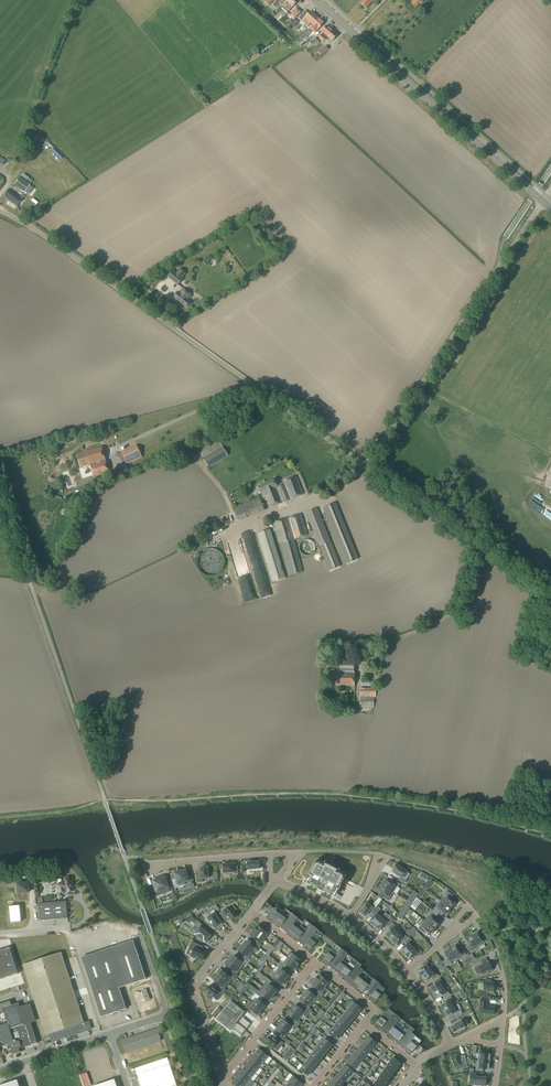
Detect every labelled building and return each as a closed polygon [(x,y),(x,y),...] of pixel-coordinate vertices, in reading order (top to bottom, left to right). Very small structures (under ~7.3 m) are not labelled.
[(289,0),(279,0),(276,0),(272,5),(272,6),(275,8),(277,8),(280,5),(283,7),(289,0)] [(283,7),(288,12),(292,7),(298,0),(289,0),(283,7)] [(372,2),(369,0),(364,0),(360,4),(366,9),(372,2)] [(296,8),(289,16),(294,20),(300,12),(297,9),(296,8)] [(311,23),(313,25),(318,19),(310,12),(309,14),(305,11),(299,18),(308,27),(311,23)] [(323,23),(318,19),(313,25),(310,29),(311,30),(315,33),(318,30),(323,23)] [(321,40),(330,29),(326,26),(321,32),(323,33),(319,38),(321,40)] [(332,41),(337,36),(330,29),(321,40),(323,42),(327,37),(332,41)] [(321,56),(328,50),(325,46),(318,52),(321,56)] [(25,192),(30,185),(20,177),(14,185),(25,192)] [(17,207),(23,199),(9,189),(3,197),(17,207)] [(181,279),(184,274),(179,270),(175,274),(172,271),(167,277),(177,285),(182,279),(181,279)] [(192,296),(183,288),(179,293),(178,292),(173,298),(186,308),(190,303),(188,300),(192,296)] [(208,468),(228,456),(217,438),(198,450),(208,468)] [(142,457),(137,446),(121,453),(126,465),(142,457)] [(109,472),(101,447),(76,454),(80,468),(90,465),(94,477),(109,472)] [(114,477),(129,471),(126,464),(111,470),(114,477)] [(303,494),(296,476),(282,481),(283,483),(278,485),(275,479),(273,479),(257,487),(261,495),(263,494),(269,508),(303,494)] [(239,521),(264,511),(259,498),(234,508),(239,521)] [(335,503),(323,508),(345,564),(358,559),(335,503)] [(340,566),(332,546),(317,508),(305,513),(320,551),(329,571),(340,566)] [(350,521),(352,521),(358,536),(365,533),(356,510),(347,514),(350,521)] [(303,572),(294,540),(295,539),(307,535),(301,514),(273,522),(279,544),(280,544),(289,576),(303,572)] [(272,582),(284,578),(270,530),(257,534),(272,582)] [(315,551),(315,549),(315,548),(315,546),(314,545),(313,544),(312,543),(311,542),(309,541),(308,541),(306,541),(305,542),(304,542),(302,543),(301,544),(301,546),(300,547),(300,549),(300,550),(300,552),(301,553),(302,554),(303,555),(304,556),(306,556),(307,557),(309,557),(310,556),(312,555),(313,555),(314,553),(315,552),(315,551)] [(225,566),(225,564),(225,561),(224,559),(223,556),(221,554),(219,552),(217,551),(215,550),(212,550),(209,550),(207,551),(204,552),(202,553),(200,555),(199,557),(198,560),(197,562),(197,565),(198,568),(199,570),(200,572),(202,574),(204,576),(207,577),(209,577),(212,578),(215,577),(217,576),(219,575),(221,573),(223,571),(224,569),(225,566)] [(354,686),(354,662),(354,659),(337,658),(337,670),(330,670),(330,672),(329,672),(328,686),(354,686)] [(360,688),(360,708),(373,708),(373,697),(375,697),(375,687),(371,687),(371,688),(360,688)] [(325,862),(318,858),(316,862),(315,861),(308,875),(309,875),(306,882),(307,883),(307,884),(332,897),(333,896),(334,896),(338,890),(339,890),(346,876),(345,876),(346,872),(339,869),(336,868),(334,867),(335,866),(329,864),(329,865),(328,864),(325,862)] [(247,862),(247,870),(260,869),(260,868),(263,868),(262,862),(259,862),(259,861),(247,862)] [(223,874),(233,873),(233,875),(238,874),(237,866),(234,866),(234,863),(228,864),(228,863),(223,863),(223,864),(222,864),(223,874)] [(391,872),(399,877),(398,880),(404,884),(406,881),(403,878),(407,871),(395,864),(392,869),(393,870),(391,872)] [(208,866),(206,866),(206,865),(202,866),(202,867),(201,867),(201,868),(198,868),(199,871),(196,871),(197,882),(203,882),(203,879),(209,878),(208,866)] [(188,881),(185,870),(180,872),(180,871),(175,873),(176,878),(171,880),(173,885),(174,885),(175,888),(179,887),(178,884),(188,881)] [(170,888),(166,875),(164,876),(164,874),(155,877),(155,879),(151,880),(154,888),(149,889),(152,898),(158,896),(157,893),(170,888)] [(65,879),(62,880),(62,883),(59,883),(55,884),(56,892),(60,892),(60,893),(66,892),(75,891),(74,879),(71,879),(71,878),(65,879)] [(386,879),(382,885),(393,892),(397,887),(398,887),(400,884),(394,881),(393,882),(390,880),(389,881),(386,879)] [(28,882),(18,883),(18,892),(28,891),(28,884),(32,884),(32,880),(28,881),(28,882)] [(55,894),(54,882),(45,883),(45,894),(55,894)] [(391,895),(393,892),(382,885),(379,891),(384,895),(382,897),(388,901),(391,895)] [(445,895),(441,900),(451,909),(455,903),(450,899),(453,896),(447,891),(444,895),(445,895)] [(447,914),(451,909),(441,900),(434,908),(439,913),(441,910),(447,914)] [(68,918),(66,901),(39,904),(40,921),(68,918)] [(401,910),(406,913),(412,904),(407,901),(401,910)] [(369,911),(372,913),(376,908),(373,906),(372,907),(366,903),(359,912),(365,917),(369,911)] [(20,905),(8,906),(10,923),(21,922),(20,905)] [(222,910),(219,913),(222,918),(227,914),(231,920),(237,916),(233,911),(234,910),(231,905),(223,911),(222,910)] [(269,918),(275,922),(282,913),(275,907),(274,909),(270,905),(265,911),(271,916),(269,918)] [(223,922),(214,910),(210,913),(212,914),(207,918),(210,922),(209,922),(211,925),(212,924),(215,929),(221,925),(221,924),(223,922)] [(370,922),(375,926),(383,916),(378,912),(370,922)] [(282,924),(285,927),(294,915),(291,913),(287,917),(282,913),(275,922),(280,927),(282,924)] [(431,913),(424,921),(435,929),(439,923),(434,919),(436,917),(431,913)] [(188,918),(191,921),(194,924),(197,921),(190,915),(188,918)] [(287,932),(292,936),(299,927),(294,923),(298,918),(294,915),(285,927),(289,929),(287,932)] [(383,916),(375,926),(380,930),(388,920),(383,916)] [(430,934),(435,929),(424,921),(418,929),(423,933),(425,930),(430,934)] [(198,922),(194,926),(198,929),(194,934),(199,937),(198,938),(202,941),(203,940),(206,943),(208,940),(207,939),(210,936),(206,932),(208,930),(198,922)] [(386,935),(390,940),(399,930),(398,931),(394,927),(395,926),(392,923),(388,928),(390,930),(386,935)] [(303,941),(314,927),(310,924),(305,930),(300,926),(299,927),(292,936),(297,941),(299,938),(303,941)] [(253,930),(253,931),(264,940),(269,934),(260,928),(260,927),(258,926),(256,927),(253,930)] [(314,927),(303,941),(306,943),(304,946),(309,950),(318,940),(312,936),(317,930),(314,927)] [(399,930),(390,940),(395,944),(400,940),(402,942),(407,937),(399,930)] [(261,944),(264,940),(253,931),(250,936),(256,941),(254,943),(259,948),(262,945),(261,944)] [(477,932),(472,936),(478,947),(487,942),(484,936),(481,938),(477,932)] [(470,953),(478,947),(472,936),(466,940),(469,945),(466,947),(470,953)] [(405,955),(414,946),(410,941),(411,941),(409,938),(404,942),(406,945),(400,950),(405,955)] [(241,945),(252,953),(256,949),(254,947),(245,940),(241,945)] [(191,942),(189,947),(193,949),(190,955),(190,956),(190,957),(195,959),(195,958),(202,961),(205,953),(200,951),(202,947),(191,942)] [(241,945),(237,951),(244,956),(243,958),(248,963),(250,961),(249,959),(253,954),(252,953),(241,945)] [(456,945),(450,949),(457,960),(465,955),(462,949),(459,951),(456,945)] [(19,974),(10,946),(0,950),(0,980),(19,974)] [(419,951),(414,946),(405,955),(409,960),(412,957),(413,958),(416,956),(417,957),(422,953),(419,950),(419,951)] [(101,1017),(118,1012),(126,1009),(119,988),(146,979),(138,957),(139,955),(138,954),(135,947),(84,964),(101,1017)] [(333,965),(344,951),(340,948),(335,954),(330,950),(322,961),(327,965),(329,962),(333,965)] [(457,960),(450,949),(444,953),(447,958),(445,960),(448,966),(451,964),(450,963),(456,959),(456,960),(457,960)] [(347,954),(344,951),(333,965),(336,968),(334,970),(339,975),(348,964),(342,960),(347,954)] [(84,1022),(61,952),(22,965),(45,1035),(49,1034),(51,1042),(88,1030),(86,1022),(84,1022)] [(287,958),(297,966),(301,961),(290,952),(286,957),(287,958)] [(229,960),(240,970),(244,965),(242,962),(233,955),(229,960)] [(293,971),(297,966),(287,958),(283,963),(293,971)] [(229,960),(225,966),(232,971),(230,974),(236,978),(238,976),(237,974),(240,970),(229,960)] [(483,960),(474,964),(476,968),(480,966),(483,973),(484,972),(485,974),(495,970),(494,969),(495,968),(493,965),(491,961),(485,964),(483,960)] [(348,964),(339,975),(345,979),(347,976),(350,979),(359,968),(361,965),(357,962),(353,968),(348,964)] [(421,976),(431,969),(426,964),(417,971),(421,976)] [(275,973),(285,981),(289,976),(279,968),(275,973)] [(357,989),(364,979),(359,975),(363,971),(359,968),(350,979),(353,982),(351,984),(357,989)] [(421,976),(425,982),(435,975),(431,969),(421,976)] [(221,970),(217,975),(228,984),(233,979),(234,981),(236,978),(230,974),(228,976),(221,970)] [(285,981),(275,973),(271,978),(281,986),(285,981)] [(222,987),(224,989),(228,984),(217,975),(213,980),(222,988),(222,987)] [(314,980),(326,989),(325,988),(329,983),(319,975),(318,977),(317,976),(314,980)] [(368,993),(377,982),(373,979),(369,983),(364,979),(357,989),(362,993),(364,990),(368,993)] [(494,982),(492,982),(492,979),(485,979),(484,982),(483,982),(483,992),(494,992),(494,982)] [(326,989),(314,980),(315,980),(311,985),(322,994),(326,989)] [(266,982),(262,987),(273,996),(277,991),(266,982)] [(377,982),(368,993),(371,995),(369,998),(374,1003),(382,993),(376,989),(380,985),(377,982)] [(433,993),(442,988),(439,982),(429,988),(433,993)] [(204,991),(208,995),(207,997),(210,1000),(212,997),(213,998),(217,1001),(221,995),(218,992),(210,985),(209,987),(208,986),(204,991)] [(269,1001),(273,996),(262,987),(258,992),(269,1001)] [(433,993),(437,999),(446,993),(442,988),(433,993)] [(307,990),(303,995),(313,1003),(315,1000),(317,1002),(321,997),(316,993),(314,995),(307,990)] [(313,1003),(303,995),(299,1000),(306,1005),(304,1008),(309,1012),(310,1011),(311,1010),(309,1008),(313,1003)] [(440,1005),(443,1011),(455,1005),(451,996),(445,999),(446,1002),(440,1005)] [(251,1002),(262,1011),(265,1006),(255,998),(251,1002)] [(479,1013),(494,1015),(494,1007),(487,1006),(488,1000),(480,999),(479,1013)] [(7,1023),(0,1026),(0,1035),(4,1047),(4,1046),(6,1045),(8,1050),(11,1049),(12,1055),(20,1052),(22,1051),(21,1048),(37,1043),(30,1022),(25,1023),(18,1002),(11,1005),(10,1001),(0,1004),(0,1014),(4,1013),(7,1023)] [(262,1011),(251,1002),(250,1001),(246,1007),(257,1016),(262,1011)] [(349,1007),(358,1014),(362,1009),(351,1001),(348,1006),(349,1007)] [(217,1019),(231,1030),(237,1023),(236,1023),(245,1013),(230,1002),(217,1019)] [(295,1005),(291,1010),(301,1018),(303,1015),(305,1017),(309,1012),(304,1008),(302,1010),(295,1005)] [(455,1018),(461,1015),(463,1014),(460,1010),(458,1011),(455,1005),(443,1011),(446,1017),(453,1013),(455,1018)] [(345,1011),(354,1018),(358,1014),(349,1007),(345,1011)] [(299,1021),(301,1018),(291,1010),(287,1015),(299,1025),(301,1022),(299,1021)] [(345,1011),(341,1015),(351,1023),(354,1018),(345,1011)] [(386,1029),(397,1016),(393,1013),(388,1019),(383,1014),(375,1025),(380,1029),(382,1026),(386,1029)] [(341,1015),(338,1020),(347,1027),(351,1023),(341,1015)] [(452,1031),(453,1030),(454,1033),(460,1029),(461,1030),(464,1028),(464,1029),(464,1028),(464,1027),(466,1026),(463,1020),(464,1019),(461,1015),(455,1018),(457,1023),(451,1026),(451,1027),(450,1027),(450,1028),(450,1027),(452,1030),(452,1031)] [(400,1028),(395,1024),(400,1018),(397,1016),(386,1029),(389,1032),(387,1034),(392,1039),(400,1028)] [(283,1020),(279,1025),(289,1033),(293,1028),(295,1029),(297,1027),(291,1023),(289,1025),(283,1020)] [(344,1031),(347,1027),(338,1020),(334,1024),(344,1031)] [(237,1024),(234,1028),(242,1034),(245,1030),(237,1024)] [(334,1024),(331,1029),(340,1036),(344,1031),(334,1024)] [(275,1030),(280,1035),(279,1037),(285,1042),(287,1040),(285,1038),(289,1033),(279,1025),(275,1030)] [(411,1033),(412,1033),(414,1030),(410,1027),(406,1033),(400,1028),(392,1039),(398,1043),(400,1040),(403,1043),(411,1033)] [(126,1052),(161,1041),(157,1029),(122,1040),(126,1052)] [(336,1040),(340,1036),(331,1029),(327,1033),(336,1040)] [(411,1033),(403,1043),(407,1046),(405,1049),(411,1054),(418,1045),(412,1040),(415,1036),(412,1033),(411,1033)] [(273,1049),(274,1048),(277,1051),(284,1043),(279,1039),(277,1041),(270,1036),(269,1037),(268,1037),(264,1042),(273,1049)] [(364,1041),(373,1048),(377,1043),(376,1043),(368,1036),(364,1041)] [(319,1041),(329,1049),(332,1045),(323,1037),(319,1041)] [(315,1046),(325,1054),(329,1049),(319,1041),(315,1046)] [(361,1045),(369,1052),(373,1048),(364,1041),(361,1045)] [(369,1052),(361,1045),(357,1050),(366,1057),(369,1052)] [(315,1046),(312,1050),(322,1058),(325,1054),(315,1046)] [(290,1055),(294,1050),(291,1047),(286,1052),(290,1055)] [(254,1054),(263,1062),(264,1063),(269,1056),(259,1048),(254,1054)] [(318,1063),(322,1058),(312,1050),(312,1051),(313,1051),(309,1056),(318,1063)] [(366,1057),(357,1050),(354,1054),(362,1061),(366,1057)] [(477,1061),(489,1062),(490,1055),(484,1054),(485,1051),(484,1051),(478,1051),(477,1061)] [(468,1067),(464,1055),(459,1056),(459,1053),(456,1054),(456,1053),(450,1055),(452,1060),(453,1060),(455,1067),(459,1065),(460,1070),(468,1067)] [(250,1059),(259,1067),(263,1062),(254,1054),(250,1059)] [(354,1054),(350,1058),(359,1066),(359,1065),(358,1064),(361,1061),(362,1061),(354,1054)] [(306,1060),(314,1067),(318,1063),(309,1056),(306,1060)] [(390,1062),(398,1068),(402,1064),(394,1057),(390,1062)] [(176,1085),(167,1058),(135,1068),(140,1085),(157,1085),(158,1085),(177,1085),(176,1085)] [(355,1070),(359,1066),(350,1058),(346,1063),(355,1070)] [(250,1059),(245,1065),(255,1074),(260,1068),(259,1067),(250,1059)] [(303,1065),(311,1072),(314,1067),(306,1060),(307,1061),(303,1065)] [(386,1066),(395,1073),(398,1068),(390,1062),(390,1061),(386,1066)] [(489,1070),(489,1062),(477,1061),(477,1067),(476,1067),(475,1071),(483,1071),(483,1069),(489,1070)] [(251,1079),(255,1074),(245,1065),(240,1071),(251,1079)] [(311,1072),(303,1065),(300,1070),(307,1076),(311,1072)] [(350,1077),(351,1078),(355,1073),(345,1065),(341,1070),(350,1077)] [(395,1073),(386,1066),(383,1070),(383,1071),(391,1077),(395,1073)] [(350,1077),(341,1070),(338,1074),(345,1080),(346,1081),(350,1077)] [(251,1079),(240,1071),(236,1077),(246,1085),(251,1079)] [(380,1075),(388,1082),(392,1078),(391,1077),(383,1071),(380,1075)] [(482,1085),(485,1085),(486,1077),(476,1076),(477,1073),(470,1072),(469,1085),(482,1085)] [(345,1080),(338,1074),(334,1078),(342,1085),(342,1084),(345,1080)] [(388,1082),(380,1075),(376,1080),(384,1085),(385,1085),(388,1082)] [(293,1085),(301,1085),(303,1084),(293,1076),(288,1082),(289,1082),(293,1085)] [(246,1085),(236,1077),(231,1082),(236,1085),(245,1085),(246,1085)]
